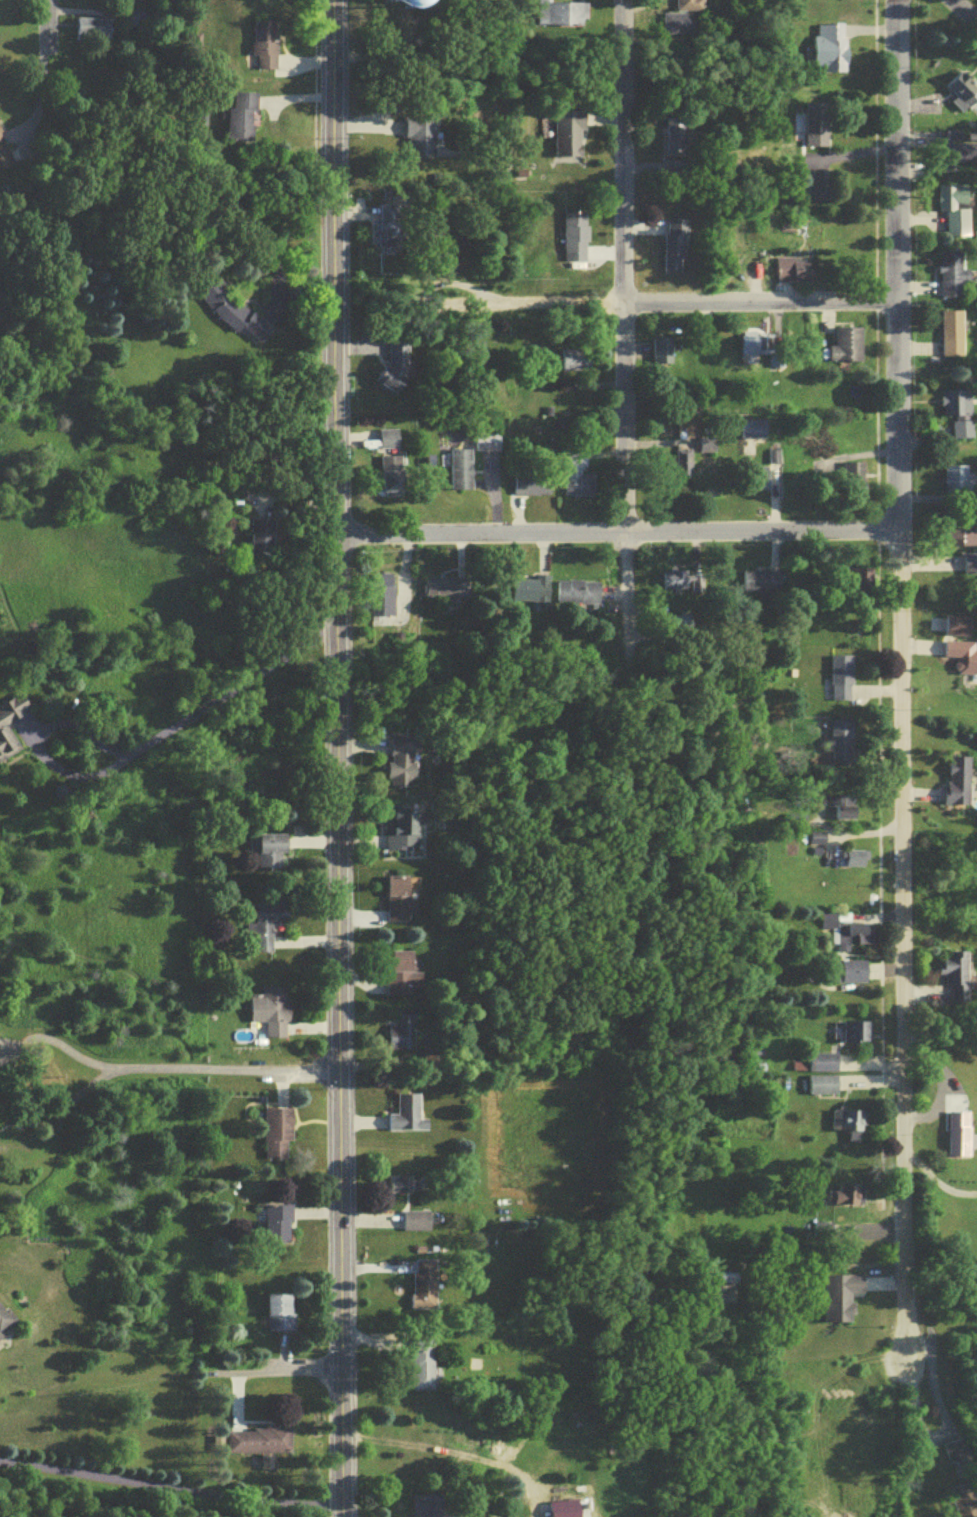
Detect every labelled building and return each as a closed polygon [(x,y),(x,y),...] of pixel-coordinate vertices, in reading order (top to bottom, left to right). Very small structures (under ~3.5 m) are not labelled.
[(419,19),(442,13),(438,0),(414,0),(419,19)] [(586,8),(551,8),(551,0),(531,0),(531,31),(586,31),(586,8)] [(673,17),(697,17),(697,0),(673,0),(673,17)] [(661,41),(694,41),(694,19),(661,19),(661,41)] [(110,23),(77,23),(77,46),(110,46),(110,23)] [(279,74),(279,28),(255,28),(255,74),(279,74)] [(843,29),(815,29),(815,76),(843,76),(843,29)] [(963,119),(976,106),(976,94),(961,76),(944,91),(955,103),(951,106),(963,119)] [(256,147),(257,96),(234,95),(233,112),(228,112),(228,146),(256,147)] [(828,152),(828,112),(805,112),(805,152),(828,152)] [(555,117),(555,161),(584,161),(584,117),(555,117)] [(439,121),(409,121),(409,160),(439,160),(439,121)] [(686,165),(686,122),(664,122),(664,165),(686,165)] [(16,169),(0,130),(0,176),(16,169)] [(937,135),(937,173),(968,173),(969,136),(937,135)] [(944,242),(969,242),(969,190),(944,190),(944,242)] [(381,252),(406,252),(406,215),(381,215),(381,252)] [(564,215),(564,259),(587,259),(587,215),(564,215)] [(663,278),(685,279),(686,225),(664,224),(663,278)] [(971,287),(971,274),(962,274),(962,258),(939,258),(939,303),(962,303),(962,287),(971,287)] [(812,287),(812,263),(775,263),(775,287),(812,287)] [(200,307),(246,338),(247,336),(265,348),(277,330),(214,287),(200,307)] [(963,316),(941,316),(941,361),(963,361),(963,316)] [(862,367),(862,333),(835,333),(835,351),(829,351),(829,367),(862,367)] [(738,340),(738,360),(759,360),(759,340),(738,340)] [(651,369),(670,369),(670,341),(651,341),(651,369)] [(770,370),(784,368),(780,341),(766,343),(770,370)] [(388,345),(388,394),(410,395),(411,345),(388,345)] [(561,355),(561,376),(589,377),(590,355),(561,355)] [(941,396),(942,422),(953,422),(954,443),(972,443),(971,395),(941,396)] [(741,425),(741,445),(765,445),(765,425),(741,425)] [(382,434),(382,454),(401,454),(401,434),(382,434)] [(501,438),(476,438),(476,457),(500,457),(501,438)] [(453,494),(473,494),(473,454),(453,454),(453,494)] [(383,460),(383,502),(406,501),(405,460),(383,460)] [(864,467),(845,467),(845,499),(864,499),(864,467)] [(944,495),(971,495),(971,470),(944,470),(944,495)] [(751,472),(751,494),(768,494),(768,472),(751,472)] [(550,499),(550,477),(513,477),(513,499),(550,499)] [(593,478),(563,478),(563,501),(593,501),(593,478)] [(976,519),(944,520),(946,550),(976,549),(976,537),(976,519)] [(253,564),(277,564),(277,524),(253,523),(253,564)] [(963,578),(976,578),(976,558),(963,558),(963,578)] [(851,570),(851,600),(873,600),(873,570),(851,570)] [(687,599),(687,575),(661,575),(661,599),(687,599)] [(741,575),(741,597),(779,597),(779,575),(741,575)] [(394,579),(372,579),(372,630),(394,630),(394,579)] [(547,580),(513,580),(513,608),(547,608),(547,580)] [(426,602),(456,602),(456,583),(426,583),(426,602)] [(597,611),(598,586),(554,584),(553,608),(597,611)] [(944,641),(971,641),(971,620),(944,620),(944,641)] [(956,662),(955,678),(976,679),(976,647),(945,645),(944,662),(956,662)] [(829,705),(851,705),(851,660),(829,660),(829,705)] [(23,754),(8,729),(33,714),(24,698),(0,713),(0,768),(23,754)] [(829,726),(829,769),(851,769),(851,726),(829,726)] [(391,742),(389,793),(415,794),(417,743),(391,742)] [(971,762),(946,762),(945,810),(970,810),(971,762)] [(828,813),(833,813),(833,824),(855,824),(855,796),(828,796),(828,813)] [(387,855),(419,855),(419,814),(387,814),(387,855)] [(282,858),(288,858),(288,839),(259,839),(259,875),(282,875),(282,858)] [(812,848),(825,848),(825,839),(812,839),(812,848)] [(389,926),(412,926),(412,881),(389,881),(389,926)] [(255,929),(249,929),(248,956),(273,957),(274,930),(284,930),(284,911),(256,910),(255,929)] [(821,935),(832,935),(832,950),(872,950),(872,929),(849,929),(849,918),(821,918),(821,935)] [(393,956),(393,976),(388,976),(388,991),(414,991),(414,956),(393,956)] [(945,1008),(968,1008),(968,956),(949,956),(949,963),(941,963),(941,980),(945,980),(945,1008)] [(840,988),(867,988),(867,965),(840,965),(840,988)] [(252,1001),(252,1027),(267,1027),(267,1044),(289,1044),(289,992),(263,992),(263,1001),(252,1001)] [(415,1018),(400,1018),(400,1031),(389,1031),(389,1052),(415,1052),(415,1018)] [(842,1026),(842,1047),(870,1047),(870,1026),(842,1026)] [(808,1076),(837,1076),(837,1058),(808,1058),(808,1076)] [(837,1099),(837,1081),(807,1081),(807,1099),(837,1099)] [(422,1124),(422,1099),(399,1099),(399,1119),(389,1119),(389,1135),(430,1135),(430,1124),(422,1124)] [(265,1114),(265,1164),(292,1164),(292,1114),(265,1114)] [(864,1115),(831,1115),(831,1136),(864,1136),(864,1115)] [(949,1116),(949,1162),(971,1162),(971,1116),(949,1116)] [(412,1198),(412,1181),(391,1181),(391,1198),(412,1198)] [(862,1209),(862,1188),(829,1188),(829,1209),(862,1209)] [(293,1210),(266,1210),(266,1249),(293,1249),(293,1210)] [(431,1217),(403,1217),(403,1236),(431,1236),(431,1217)] [(437,1265),(413,1265),(413,1316),(437,1316),(437,1265)] [(825,1280),(825,1327),(853,1327),(853,1299),(864,1299),(864,1280),(825,1280)] [(269,1336),(294,1336),(294,1299),(269,1299),(269,1336)] [(20,1329),(0,1305),(0,1346),(20,1329)] [(434,1346),(411,1346),(411,1396),(434,1396),(434,1346)] [(293,1433),(228,1433),(228,1458),(293,1458),(293,1433)] [(954,1516),(976,1516),(976,1513),(968,1488),(947,1496),(954,1516)] [(419,1500),(419,1516),(442,1516),(442,1500),(419,1500)]
